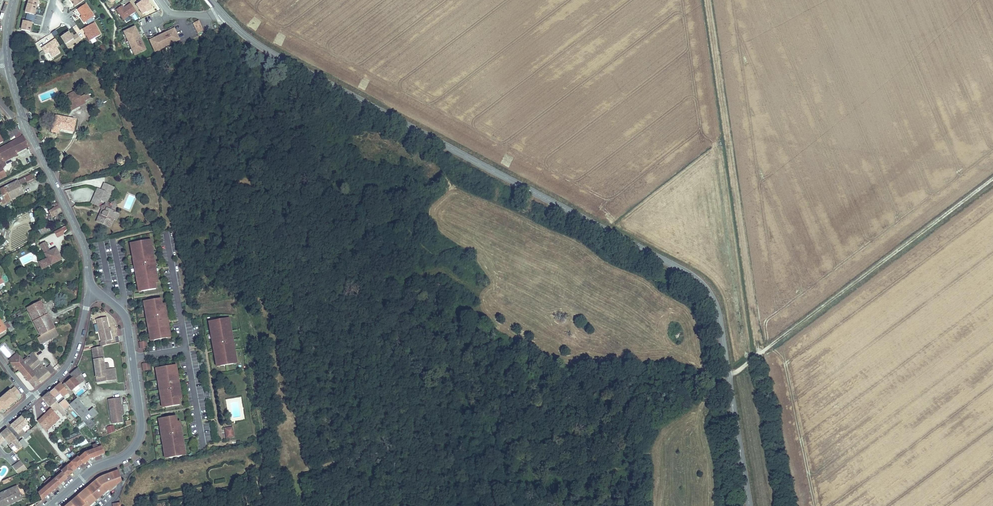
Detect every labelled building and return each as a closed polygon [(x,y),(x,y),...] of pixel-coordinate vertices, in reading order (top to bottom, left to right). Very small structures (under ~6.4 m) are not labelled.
[(35,0),(25,0),(21,12),(24,13),(22,21),(19,20),(17,29),(26,31),(28,22),(29,23),(32,15),(30,14),(35,0)] [(91,17),(83,4),(74,10),(78,17),(77,17),(81,23),(91,17)] [(121,22),(134,13),(128,5),(121,10),(120,7),(114,11),(121,22)] [(97,36),(91,24),(79,29),(86,42),(97,36)] [(199,34),(195,25),(190,27),(194,37),(199,34)] [(140,53),(138,48),(136,49),(130,35),(132,34),(130,29),(119,34),(129,58),(140,53)] [(77,41),(73,34),(69,36),(67,33),(66,34),(64,32),(56,37),(63,47),(71,43),(71,44),(77,41)] [(151,55),(175,44),(170,33),(162,36),(163,39),(156,42),(155,40),(146,43),(151,55)] [(51,39),(37,48),(41,54),(44,51),(48,57),(55,53),(51,47),(55,45),(51,39)] [(72,100),(81,96),(78,91),(69,94),(71,97),(72,100)] [(81,97),(81,96),(72,100),(73,101),(71,103),(69,103),(72,109),(86,103),(85,101),(91,98),(89,93),(81,97)] [(52,130),(60,131),(60,129),(74,131),(76,119),(56,116),(55,124),(53,123),(52,130)] [(16,139),(22,136),(15,126),(9,129),(16,139)] [(29,146),(24,135),(22,136),(16,139),(0,148),(0,153),(3,159),(16,152),(29,146)] [(17,154),(16,152),(3,159),(0,153),(0,163),(17,154)] [(116,160),(116,163),(117,165),(120,166),(122,165),(124,163),(124,160),(122,158),(120,157),(117,158),(116,160)] [(28,176),(0,190),(3,195),(4,197),(19,190),(18,187),(31,181),(28,176)] [(96,198),(94,204),(99,206),(102,200),(105,202),(108,194),(111,195),(114,188),(104,184),(102,191),(97,189),(94,197),(96,198)] [(3,195),(0,196),(0,205),(1,207),(22,196),(19,190),(4,197),(3,195)] [(110,227),(114,219),(116,220),(119,214),(115,212),(112,204),(110,205),(107,203),(106,206),(102,207),(104,211),(103,214),(101,213),(97,221),(110,227)] [(61,214),(56,204),(39,213),(41,216),(48,213),(51,219),(61,214)] [(48,226),(39,230),(41,235),(50,230),(48,226)] [(64,235),(62,228),(54,231),(56,237),(64,235)] [(45,241),(41,244),(49,261),(45,263),(47,268),(62,260),(56,248),(50,251),(45,241)] [(145,243),(133,245),(133,248),(131,249),(133,260),(134,259),(134,262),(132,262),(134,275),(137,275),(137,277),(136,278),(137,285),(140,284),(142,294),(155,291),(154,284),(156,284),(155,280),(156,280),(155,274),(154,274),(153,271),(154,271),(152,258),(151,259),(148,245),(146,246),(145,243)] [(160,300),(145,303),(148,314),(145,314),(148,327),(150,326),(151,329),(149,329),(151,340),(154,340),(154,343),(167,340),(167,337),(169,337),(167,323),(168,323),(165,311),(164,311),(164,308),(161,308),(161,306),(160,300)] [(42,310),(38,304),(24,312),(28,318),(42,310)] [(28,318),(39,338),(45,335),(52,331),(42,310),(28,318)] [(99,343),(101,347),(102,347),(111,344),(110,340),(111,340),(105,317),(96,320),(101,343),(99,343)] [(225,319),(212,322),(213,325),(210,325),(213,339),(212,339),(214,351),(216,351),(218,365),(220,364),(221,367),(234,365),(233,362),(236,361),(234,350),(232,350),(232,348),(234,347),(232,335),(229,335),(229,333),(230,332),(228,322),(225,322),(225,319)] [(4,323),(10,332),(14,329),(9,321),(4,323)] [(56,338),(52,331),(45,335),(49,341),(56,338)] [(49,341),(45,335),(39,338),(43,345),(49,341)] [(147,341),(138,341),(139,350),(147,349),(147,341)] [(105,365),(102,347),(101,347),(91,350),(96,378),(106,376),(107,380),(115,379),(113,370),(111,370),(105,371),(105,365)] [(39,382),(54,369),(49,363),(44,367),(32,353),(29,356),(31,358),(24,363),(29,370),(35,365),(39,370),(33,375),(39,382)] [(19,369),(31,385),(36,381),(32,376),(33,375),(29,370),(24,363),(17,355),(12,359),(19,369)] [(9,362),(14,373),(19,369),(12,359),(9,362)] [(141,364),(142,371),(150,369),(149,362),(141,364)] [(171,365),(158,368),(158,371),(156,371),(158,382),(159,382),(160,384),(157,385),(160,397),(162,397),(164,408),(179,405),(178,399),(177,397),(179,397),(179,394),(180,394),(177,381),(176,381),(174,372),(172,373),(171,365)] [(83,380),(77,368),(70,374),(72,377),(66,382),(65,382),(71,390),(83,380)] [(24,379),(22,380),(26,383),(25,385),(31,391),(34,388),(24,379)] [(72,391),(71,390),(65,382),(66,382),(65,381),(62,384),(69,394),(72,391)] [(0,398),(0,408),(1,407),(3,409),(16,398),(14,396),(20,391),(15,386),(0,398)] [(60,409),(63,412),(66,409),(61,403),(64,401),(53,389),(48,394),(55,403),(60,409)] [(48,394),(42,399),(50,408),(55,403),(48,394)] [(119,415),(117,406),(118,405),(116,397),(105,399),(110,423),(120,421),(119,415)] [(69,404),(91,429),(95,426),(90,421),(97,415),(91,408),(88,411),(76,398),(69,404)] [(51,410),(50,411),(54,415),(60,409),(55,403),(50,408),(51,410)] [(50,411),(38,424),(47,435),(61,421),(57,417),(56,418),(54,415),(50,411)] [(175,415),(160,418),(162,429),(160,429),(162,442),(165,441),(165,444),(164,444),(166,455),(168,455),(169,458),(182,455),(181,452),(184,452),(181,439),(182,438),(180,426),(179,426),(178,423),(176,423),(176,421),(175,415)] [(21,429),(27,423),(20,416),(10,425),(16,432),(21,429)] [(76,426),(78,430),(85,425),(82,422),(76,426)] [(18,442),(6,428),(0,434),(0,437),(5,442),(8,446),(12,443),(14,446),(17,449),(21,445),(18,442)] [(230,428),(225,429),(227,439),(234,437),(232,429),(230,429),(230,428)] [(20,437),(24,433),(21,429),(16,432),(20,437)] [(66,440),(73,446),(82,436),(76,430),(66,440)] [(21,440),(18,442),(21,445),(23,448),(28,444),(23,438),(21,440)] [(74,445),(75,449),(87,443),(86,440),(74,445)] [(69,463),(70,464),(74,468),(77,466),(78,468),(82,465),(83,466),(86,463),(85,461),(90,456),(93,459),(99,456),(98,454),(102,453),(99,446),(96,447),(95,445),(91,447),(92,451),(88,453),(85,450),(80,455),(79,454),(75,457),(74,456),(71,459),(72,460),(69,463)] [(11,466),(20,460),(12,450),(4,457),(11,466)] [(20,460),(11,466),(18,475),(26,469),(20,460)] [(39,492),(40,494),(38,496),(41,503),(46,499),(44,498),(50,493),(51,494),(57,489),(56,487),(62,482),(63,483),(67,480),(66,479),(69,476),(67,474),(70,472),(67,468),(65,466),(62,469),(61,468),(58,471),(59,472),(56,475),(57,476),(51,481),(50,480),(43,486),(45,487),(39,492)] [(121,481),(118,470),(111,473),(104,475),(105,477),(111,475),(114,483),(111,485),(113,487),(121,481)] [(71,505),(70,505),(89,505),(107,491),(108,492),(113,487),(111,485),(114,483),(111,475),(105,477),(104,475),(103,475),(102,476),(94,481),(69,504),(71,505)] [(21,499),(16,487),(0,494),(0,505),(6,505),(21,499)]
